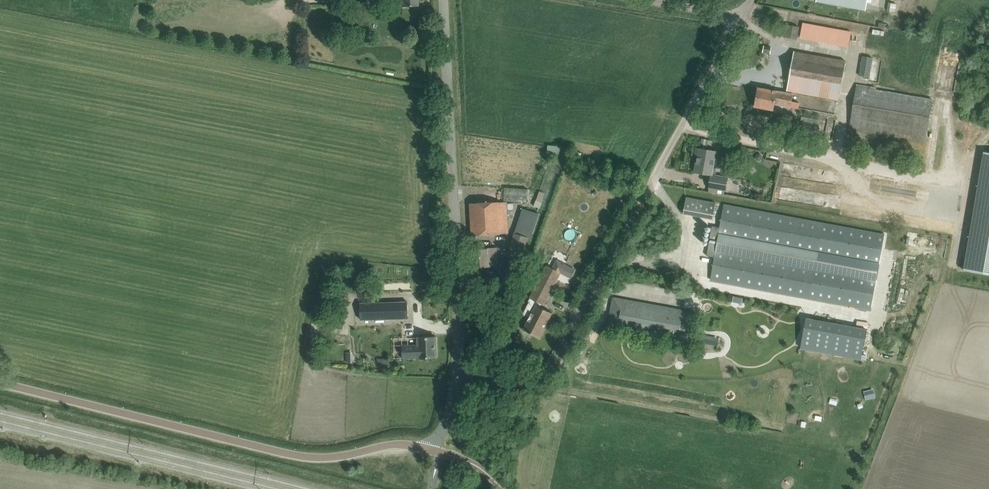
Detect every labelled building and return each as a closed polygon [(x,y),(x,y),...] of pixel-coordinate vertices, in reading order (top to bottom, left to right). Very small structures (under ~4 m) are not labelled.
[(816,1),(866,11),(868,0),(816,0),(816,1)] [(798,39),(848,46),(851,30),(801,23),(798,39)] [(789,25),(787,36),(796,38),(799,27),(789,25)] [(771,53),(772,47),(764,46),(762,53),(765,53),(765,56),(770,57),(771,53)] [(787,93),(777,91),(775,104),(794,107),(798,108),(799,103),(792,101),(793,92),(838,100),(846,61),(794,51),(787,93)] [(859,76),(870,78),(873,59),(862,57),(859,76)] [(850,130),(925,142),(932,101),(877,91),(877,89),(857,86),(850,130)] [(775,104),(777,91),(758,87),(754,106),(774,110),(775,104)] [(546,154),(560,154),(560,145),(547,145),(546,154)] [(709,187),(726,190),(728,177),(715,175),(717,168),(713,168),(715,159),(717,159),(718,151),(699,148),(695,172),(711,175),(709,187)] [(988,274),(988,152),(984,151),(964,270),(988,274)] [(505,188),(504,200),(526,202),(528,190),(505,188)] [(713,219),(716,203),(686,197),(683,213),(713,219)] [(534,206),(540,209),(542,202),(536,200),(534,206)] [(507,201),(481,202),(471,203),(472,235),(508,233),(507,209),(514,209),(514,203),(507,203),(507,201)] [(712,226),(707,256),(714,257),(711,280),(871,308),(884,233),(724,204),(721,220),(720,227),(712,226)] [(514,233),(507,256),(521,260),(528,237),(531,238),(539,213),(522,208),(514,233)] [(474,267),(489,266),(490,269),(497,268),(496,247),(473,249),(474,267)] [(503,281),(516,284),(522,263),(509,260),(503,281)] [(557,260),(553,268),(561,272),(571,278),(575,270),(557,260)] [(524,315),(523,314),(522,315),(529,318),(523,329),(539,337),(552,313),(539,306),(540,303),(543,305),(561,272),(553,268),(547,265),(528,301),(531,302),(524,315)] [(497,280),(497,270),(487,270),(488,281),(497,280)] [(688,336),(687,340),(692,312),(614,298),(609,326),(630,330),(630,326),(688,336)] [(408,302),(360,303),(361,320),(408,318),(408,302)] [(331,311),(329,327),(343,329),(345,313),(331,311)] [(807,318),(801,348),(861,359),(866,329),(807,318)] [(592,331),(587,329),(583,337),(588,340),(592,331)] [(409,342),(402,342),(403,358),(419,358),(426,358),(436,357),(436,336),(418,337),(418,345),(409,345),(409,342)] [(584,351),(578,348),(576,353),(582,356),(584,351)] [(872,387),(863,391),(867,400),(876,395),(872,387)]
